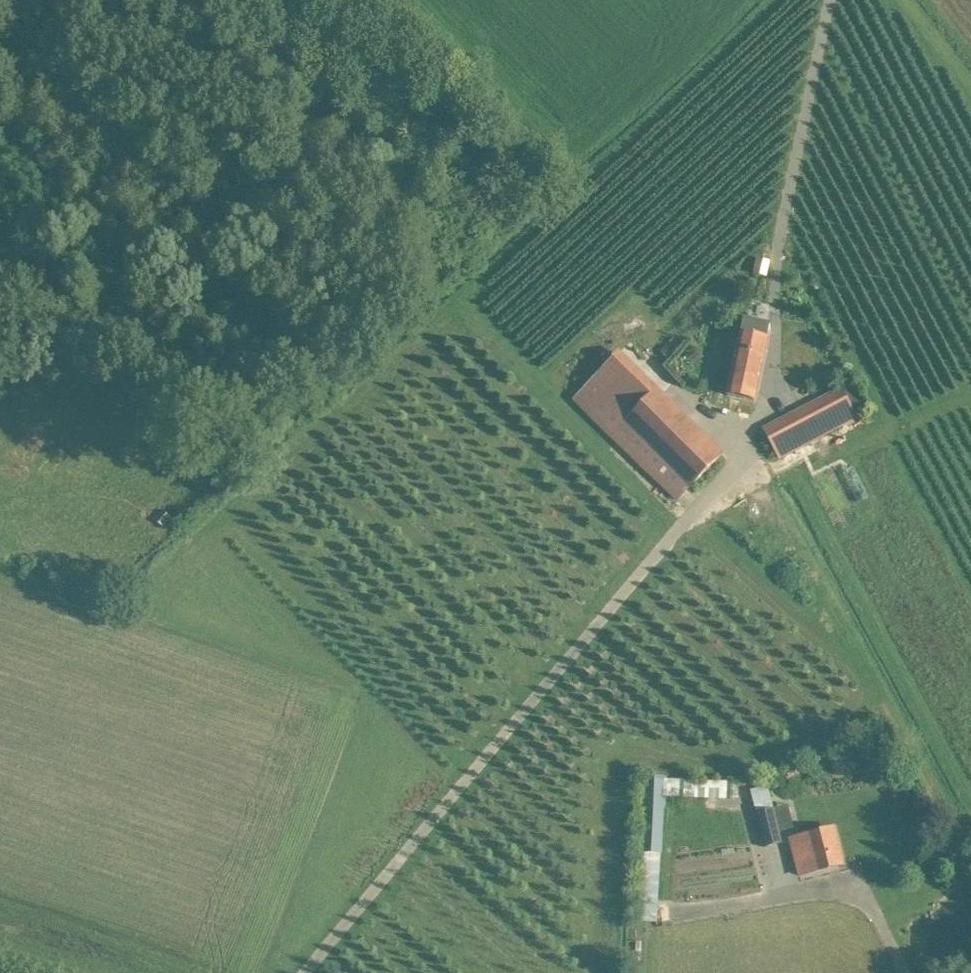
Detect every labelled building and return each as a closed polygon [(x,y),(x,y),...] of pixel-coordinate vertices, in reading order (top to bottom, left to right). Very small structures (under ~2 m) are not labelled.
[(729,388),(755,394),(768,337),(766,337),(768,323),(745,318),(743,332),(740,332),(729,388)] [(674,353),(665,345),(660,351),(668,359),(674,353)] [(781,458),(867,410),(853,383),(842,389),(840,387),(826,393),(827,395),(819,400),(820,401),(765,429),(781,458)] [(692,484),(721,455),(656,391),(612,436),(677,500),(692,484)] [(162,510),(155,519),(165,527),(172,518),(162,510)] [(733,780),(663,778),(643,777),(642,809),(644,809),(639,920),(657,921),(660,852),(661,852),(663,805),(665,805),(665,799),(733,799),(733,780)] [(750,790),(764,849),(783,843),(768,785),(750,790)] [(833,825),(790,836),(795,855),(800,875),(843,864),(833,825)]
